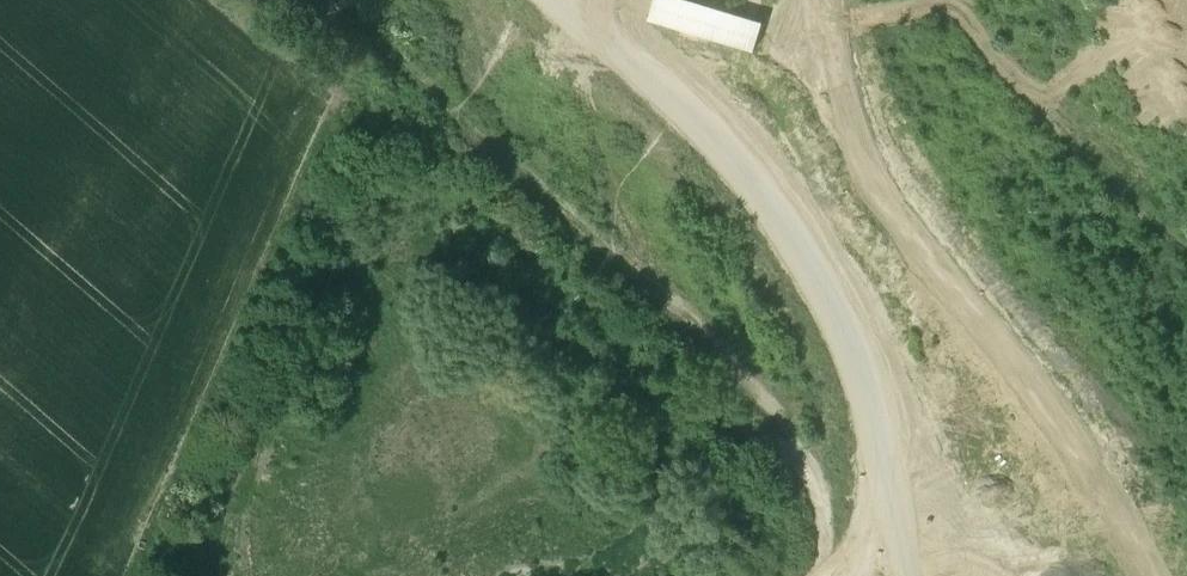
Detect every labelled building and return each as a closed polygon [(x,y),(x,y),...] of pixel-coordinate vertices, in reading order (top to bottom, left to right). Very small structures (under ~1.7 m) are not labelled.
[(643,9),(754,42),(764,7),(740,0),(646,0),(643,9)]
